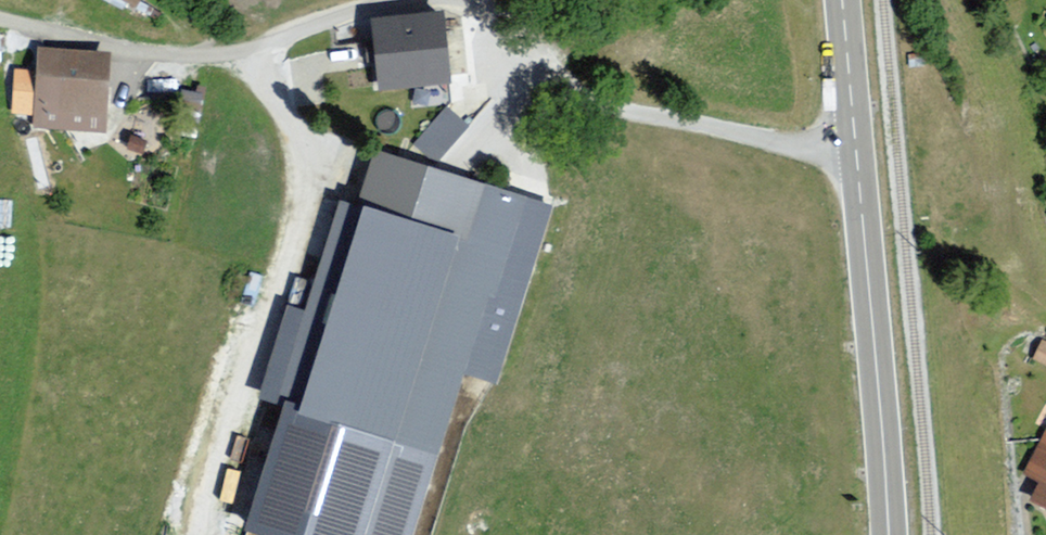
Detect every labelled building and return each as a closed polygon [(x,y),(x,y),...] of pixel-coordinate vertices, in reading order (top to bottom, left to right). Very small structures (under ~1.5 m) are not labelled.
[(442,16),(371,24),(378,91),(449,83),(442,16)] [(109,55),(36,51),(33,115),(105,118),(109,55)] [(449,101),(415,137),(437,158),(471,122),(449,101)] [(357,209),(338,203),(274,407),(284,409),(436,458),(462,376),(497,387),(554,204),(375,149),(357,209)] [(1042,344),(1032,363),(1045,369),(1045,346),(1042,344)] [(284,409),(246,527),(271,534),(411,534),(436,458),(284,409)] [(1023,478),(1038,485),(1029,503),(1045,512),(1045,433),(1023,478)]
